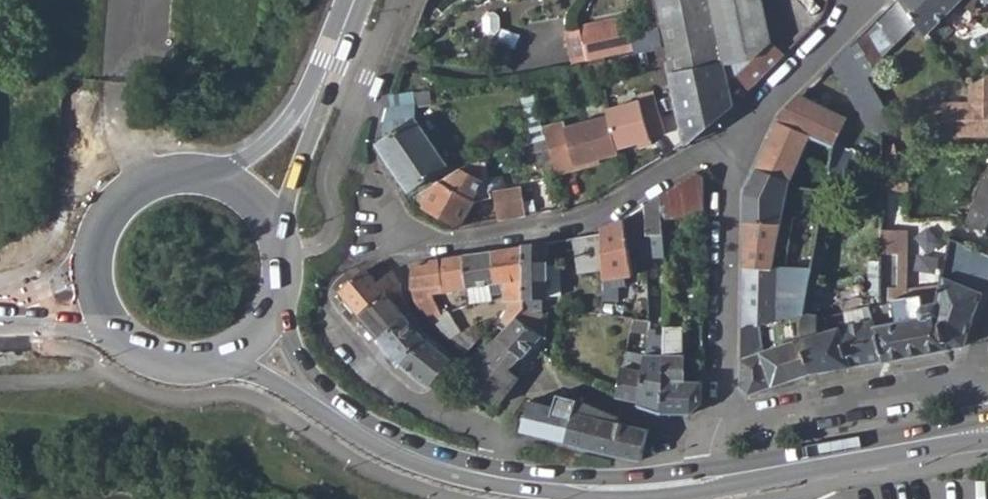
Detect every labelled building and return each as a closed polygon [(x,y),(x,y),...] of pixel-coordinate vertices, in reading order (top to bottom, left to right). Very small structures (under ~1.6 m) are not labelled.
[(658,23),(713,24),(715,24),(762,14),(759,0),(653,0),(658,23)] [(896,1),(914,22),(923,33),(960,0),(897,0),(896,1)] [(896,1),(885,11),(903,32),(914,22),(896,1)] [(885,11),(874,23),(891,43),(903,32),(885,11)] [(713,24),(658,23),(659,30),(663,49),(681,143),(782,55),(767,42),(762,14),(715,24),(713,24)] [(874,23),(863,33),(877,57),(891,43),(874,23)] [(659,30),(631,37),(635,55),(663,49),(659,30)] [(863,33),(848,48),(866,80),(880,67),(874,60),(877,57),(863,33)] [(943,109),(943,127),(981,127),(981,123),(987,123),(987,76),(983,79),(983,94),(957,94),(957,109),(943,109)] [(385,115),(377,148),(406,191),(442,168),(409,116),(412,105),(428,103),(427,100),(433,99),(432,91),(390,95),(385,115)] [(649,94),(634,98),(635,103),(636,108),(651,104),(649,94)] [(776,118),(743,193),(740,387),(747,395),(814,372),(803,306),(811,267),(774,261),(787,187),(797,167),(811,169),(807,189),(826,193),(834,149),(845,119),(799,95),(776,118)] [(635,103),(602,112),(603,118),(612,152),(632,146),(645,143),(645,140),(660,136),(651,104),(636,108),(635,103)] [(559,124),(539,129),(552,177),(573,172),(572,168),(594,162),(614,157),(612,152),(603,118),(561,129),(559,124)] [(645,143),(632,146),(634,151),(647,148),(645,143)] [(594,162),(572,168),(573,172),(595,166),(594,162)] [(453,171),(409,194),(417,206),(454,225),(479,181),(456,171),(453,171)] [(695,173),(657,197),(660,219),(702,213),(702,177),(695,173)] [(966,224),(987,233),(987,177),(985,176),(966,224)] [(899,180),(880,180),(880,201),(899,201),(899,180)] [(515,188),(488,193),(492,220),(520,216),(515,188)] [(531,192),(519,194),(522,215),(534,213),(531,192)] [(657,197),(639,209),(643,239),(662,237),(660,219),(657,197)] [(825,198),(818,236),(830,239),(837,201),(825,198)] [(880,307),(867,306),(871,322),(883,361),(949,352),(937,303),(925,305),(923,296),(890,301),(890,289),(898,289),(897,206),(880,206),(880,263),(880,307)] [(622,220),(599,227),(600,234),(603,272),(603,284),(632,278),(628,253),(644,252),(643,239),(639,209),(622,220)] [(600,234),(575,238),(578,273),(603,272),(600,234)] [(937,303),(949,352),(964,346),(973,316),(987,281),(987,255),(948,238),(937,303)] [(548,242),(522,247),(523,311),(541,311),(540,298),(546,298),(548,267),(548,242)] [(811,267),(803,306),(814,372),(883,361),(871,322),(817,333),(815,322),(824,284),(816,281),(823,246),(816,244),(811,267)] [(522,247),(491,252),(496,285),(505,283),(504,302),(511,302),(502,322),(507,328),(518,316),(523,311),(522,247)] [(491,252),(461,257),(465,290),(487,286),(496,285),(491,252)] [(461,257),(437,261),(441,287),(442,294),(465,290),(461,257)] [(412,265),(411,288),(415,308),(420,314),(438,306),(429,287),(441,287),(437,261),(412,265)] [(880,263),(867,263),(867,306),(880,307),(880,263)] [(562,268),(548,267),(546,298),(560,299),(562,268)] [(361,273),(339,291),(357,313),(381,292),(390,301),(399,296),(399,287),(391,272),(375,285),(364,272),(361,273)] [(487,286),(465,290),(469,305),(489,302),(487,286)] [(649,286),(638,287),(638,319),(649,320),(649,313),(649,286)] [(381,292),(357,313),(379,338),(409,313),(399,296),(390,301),(381,292)] [(438,306),(420,314),(430,323),(442,316),(438,306)] [(357,313),(351,318),(373,344),(379,338),(357,313)] [(409,313),(379,338),(400,362),(425,333),(409,313)] [(649,313),(649,320),(649,322),(657,324),(658,315),(649,313)] [(442,316),(430,323),(447,340),(454,335),(442,316)] [(518,316),(511,324),(544,338),(545,317),(518,316)] [(507,328),(498,338),(519,358),(521,360),(537,343),(543,348),(547,340),(544,338),(511,324),(507,328)] [(454,335),(447,340),(460,352),(479,334),(469,327),(454,335)] [(683,327),(664,327),(663,354),(661,412),(689,415),(700,405),(700,381),(697,381),(683,381),(683,367),(683,327)] [(425,333),(400,362),(430,387),(451,361),(439,350),(442,346),(425,333)] [(379,338),(373,344),(395,368),(400,362),(379,338)] [(473,365),(462,378),(497,406),(517,379),(508,370),(519,358),(498,338),(473,365)] [(622,366),(616,396),(637,399),(644,353),(625,351),(622,366)] [(637,399),(637,404),(661,412),(663,354),(644,353),(637,399)] [(697,368),(683,367),(683,381),(697,381),(697,368)] [(528,401),(520,433),(641,461),(647,431),(617,424),(618,418),(581,402),(557,396),(552,408),(528,401)]
